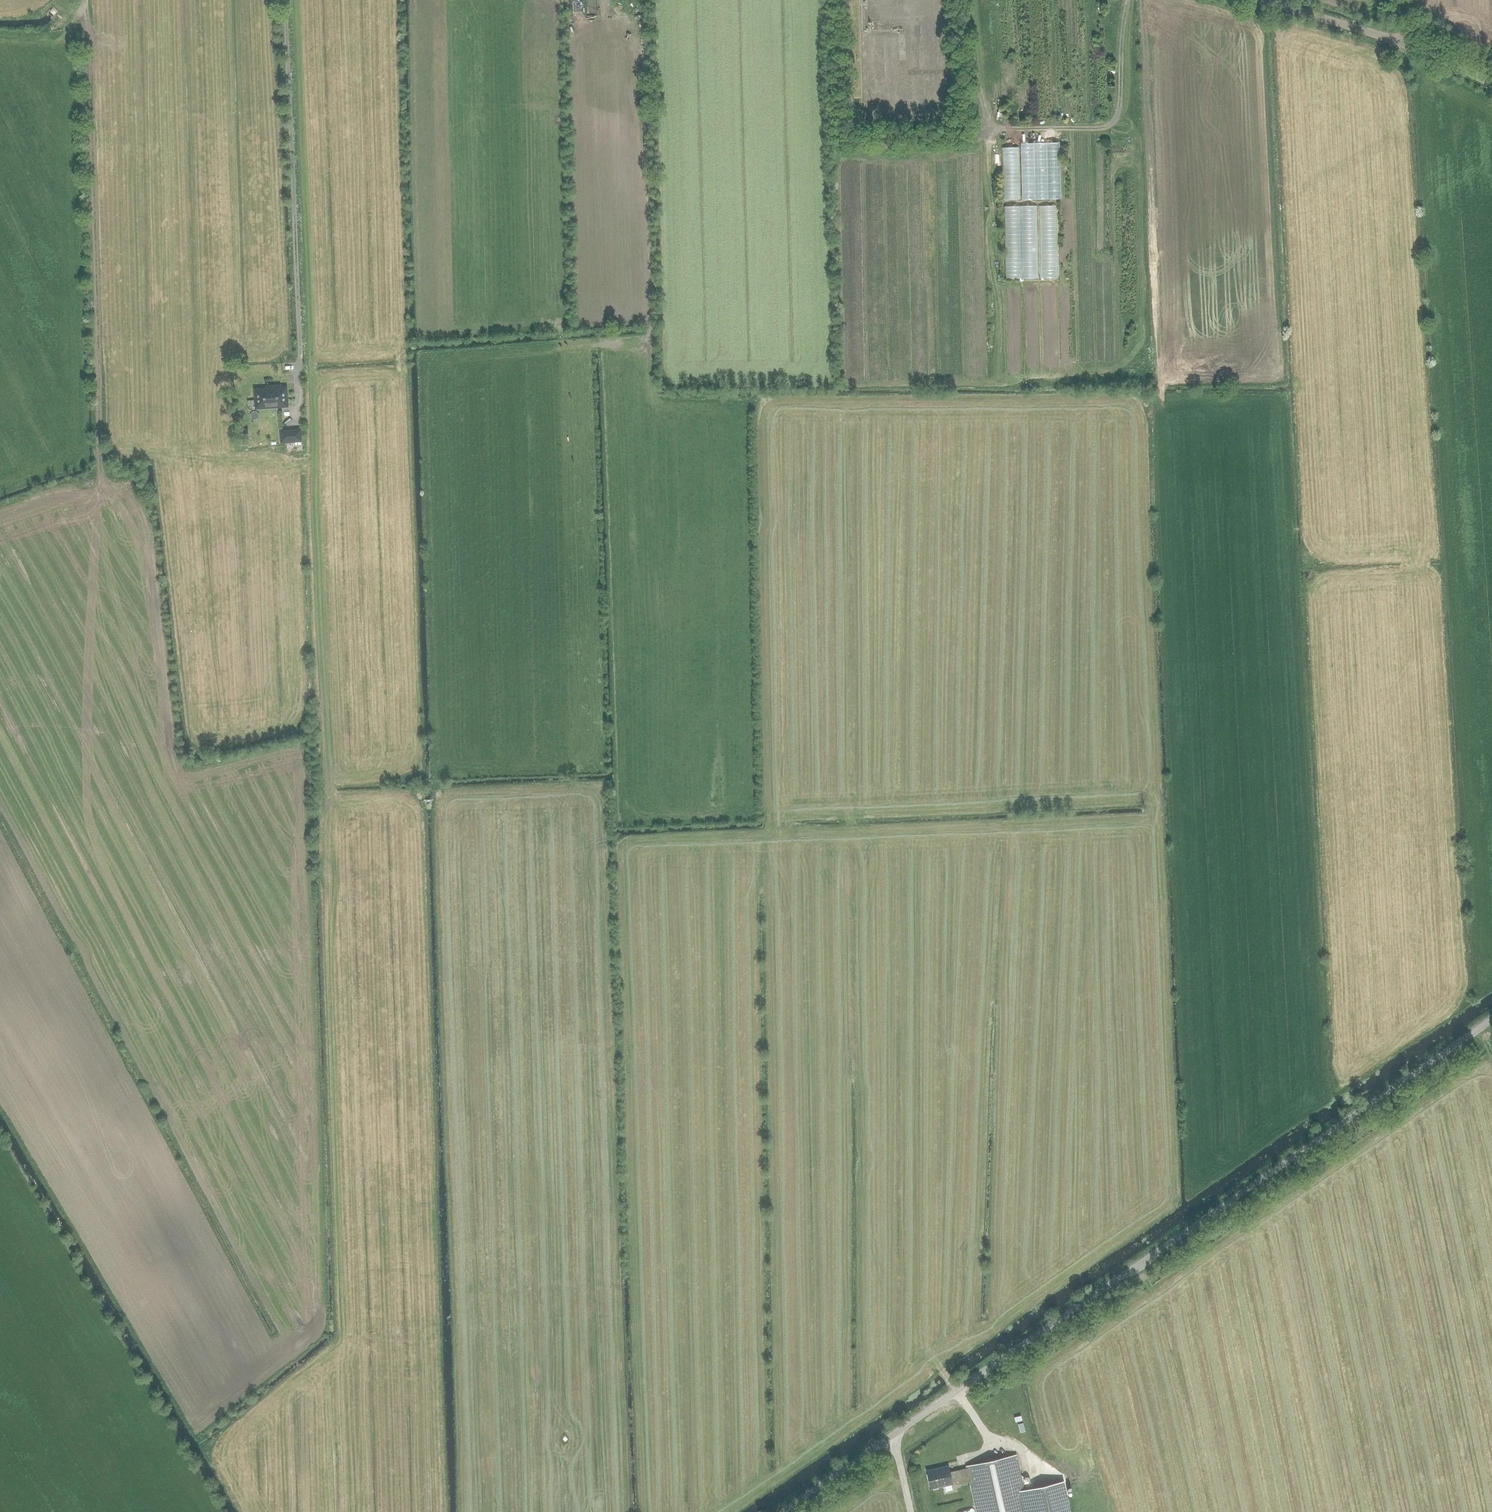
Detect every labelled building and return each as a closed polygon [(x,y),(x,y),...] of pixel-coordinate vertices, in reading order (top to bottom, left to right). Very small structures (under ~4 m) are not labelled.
[(597,0),(589,0),(588,0),(589,18),(597,18),(597,0)] [(1036,193),(1035,145),(1022,145),(1023,194),(1036,193)] [(1019,146),(1003,146),(1005,200),(1021,199),(1019,146)] [(1039,277),(1038,205),(1004,205),(1006,278),(1039,277)] [(267,388),(255,389),(256,408),(288,406),(287,387),(280,387),(280,385),(267,386),(267,388)] [(301,429),(280,431),(281,443),(302,441),(301,429)] [(928,1469),(931,1485),(951,1482),(953,1484),(971,1480),(979,1511),(1071,1511),(1062,1480),(1018,1489),(1011,1455),(956,1472),(954,1465),(928,1469)]
